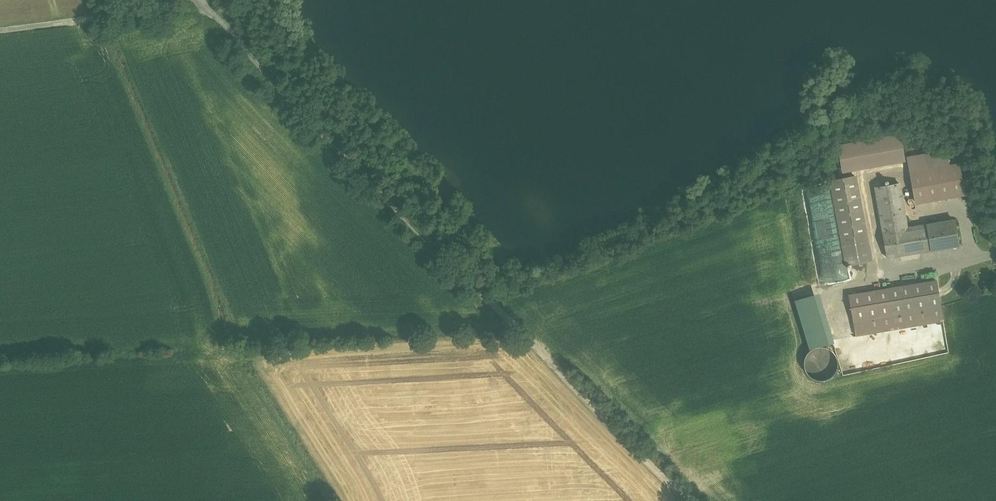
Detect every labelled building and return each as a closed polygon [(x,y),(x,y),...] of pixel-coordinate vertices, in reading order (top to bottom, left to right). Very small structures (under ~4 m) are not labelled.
[(900,135),(840,145),(844,171),(904,160),(900,135)] [(959,164),(911,173),(916,202),(965,194),(959,164)] [(856,176),(831,181),(847,264),(872,260),(856,176)] [(899,183),(876,187),(884,232),(883,232),(887,257),(931,250),(927,225),(907,228),(899,183)] [(955,220),(927,225),(931,250),(932,250),(959,245),(955,220)] [(820,284),(848,280),(847,271),(842,272),(842,274),(836,275),(836,279),(832,279),(831,271),(826,272),(818,273),(820,284)] [(937,281),(850,295),(858,336),(944,321),(937,281)] [(815,298),(795,303),(808,353),(828,347),(815,298)] [(837,374),(838,368),(837,361),(833,356),(827,352),(821,351),(814,352),(809,356),(805,362),(804,368),(806,375),(809,380),(815,384),(822,385),(828,384),(834,380),(837,374)]
